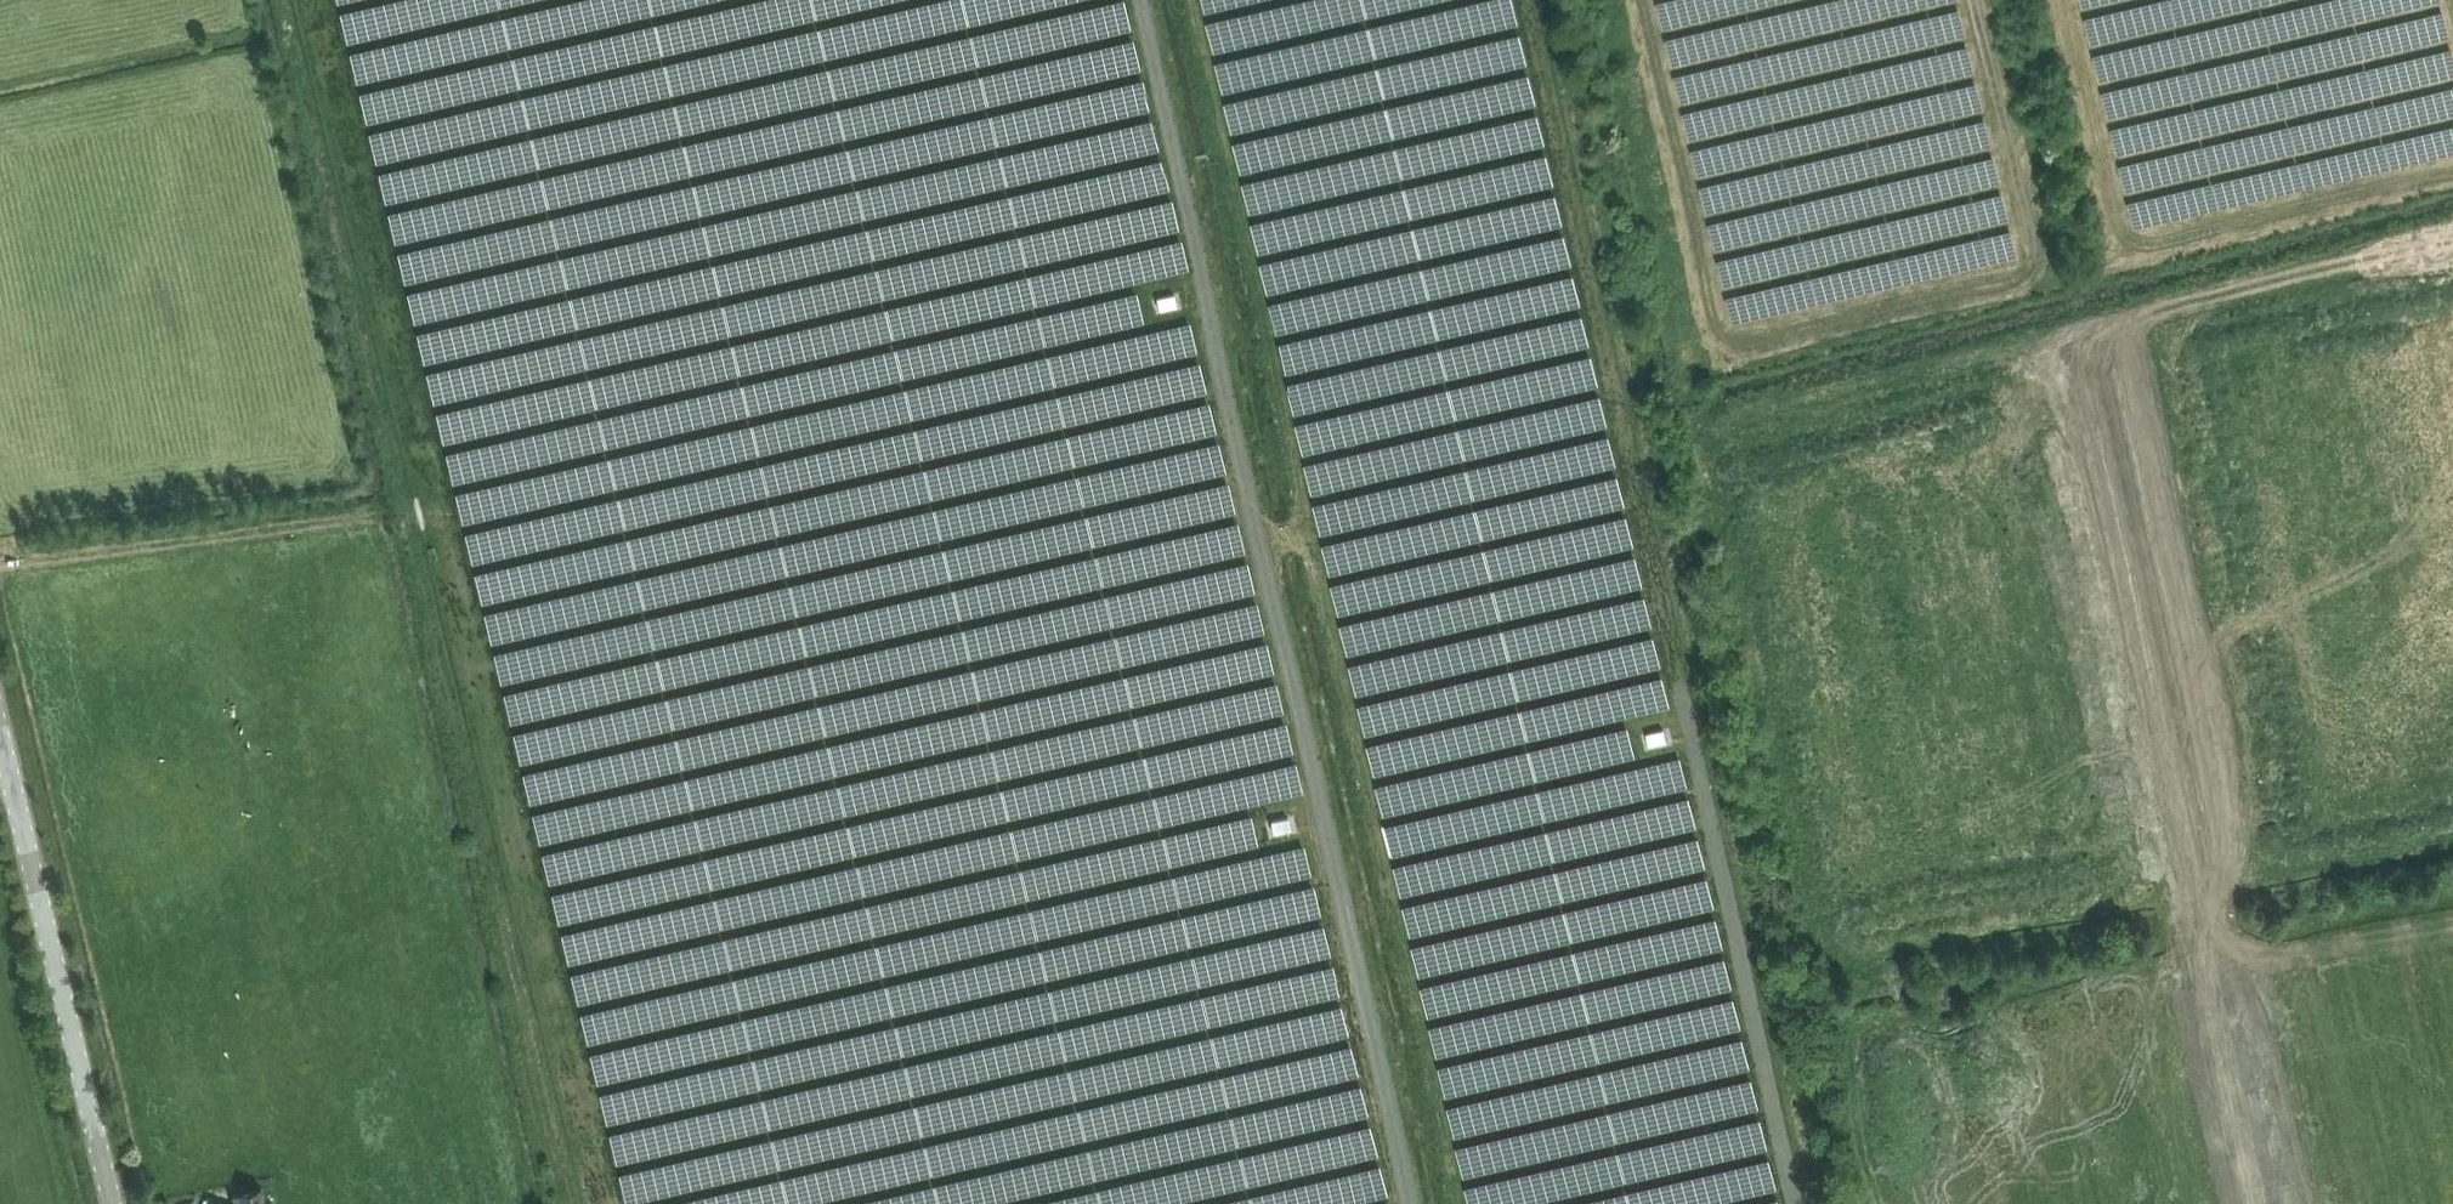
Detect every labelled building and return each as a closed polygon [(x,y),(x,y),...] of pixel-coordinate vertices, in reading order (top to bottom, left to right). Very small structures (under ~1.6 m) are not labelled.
[(2162,116),(2118,123),(2123,150),(2174,141),(2173,131),(2200,127),(2199,123),(2188,125),(2186,118),(2178,120),(2177,115),(2163,118),(2162,116)] [(2132,168),(2145,224),(2207,210),(2202,186),(2178,191),(2174,173),(2170,174),(2167,161),(2132,168)] [(262,1187),(232,1194),(235,1203),(266,1203),(262,1187)]
